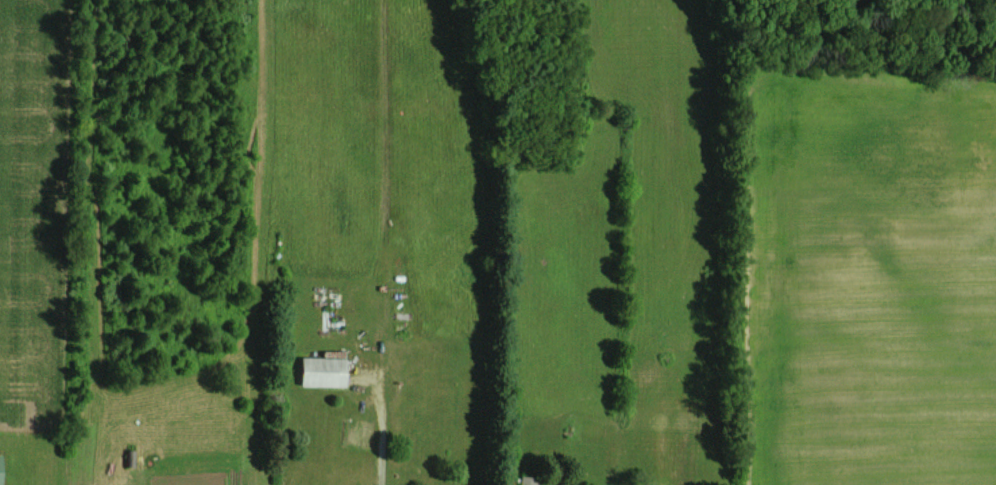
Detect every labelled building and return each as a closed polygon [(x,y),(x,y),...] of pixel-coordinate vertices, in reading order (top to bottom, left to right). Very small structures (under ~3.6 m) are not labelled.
[(301,357),(301,386),(347,386),(347,357),(301,357)]
